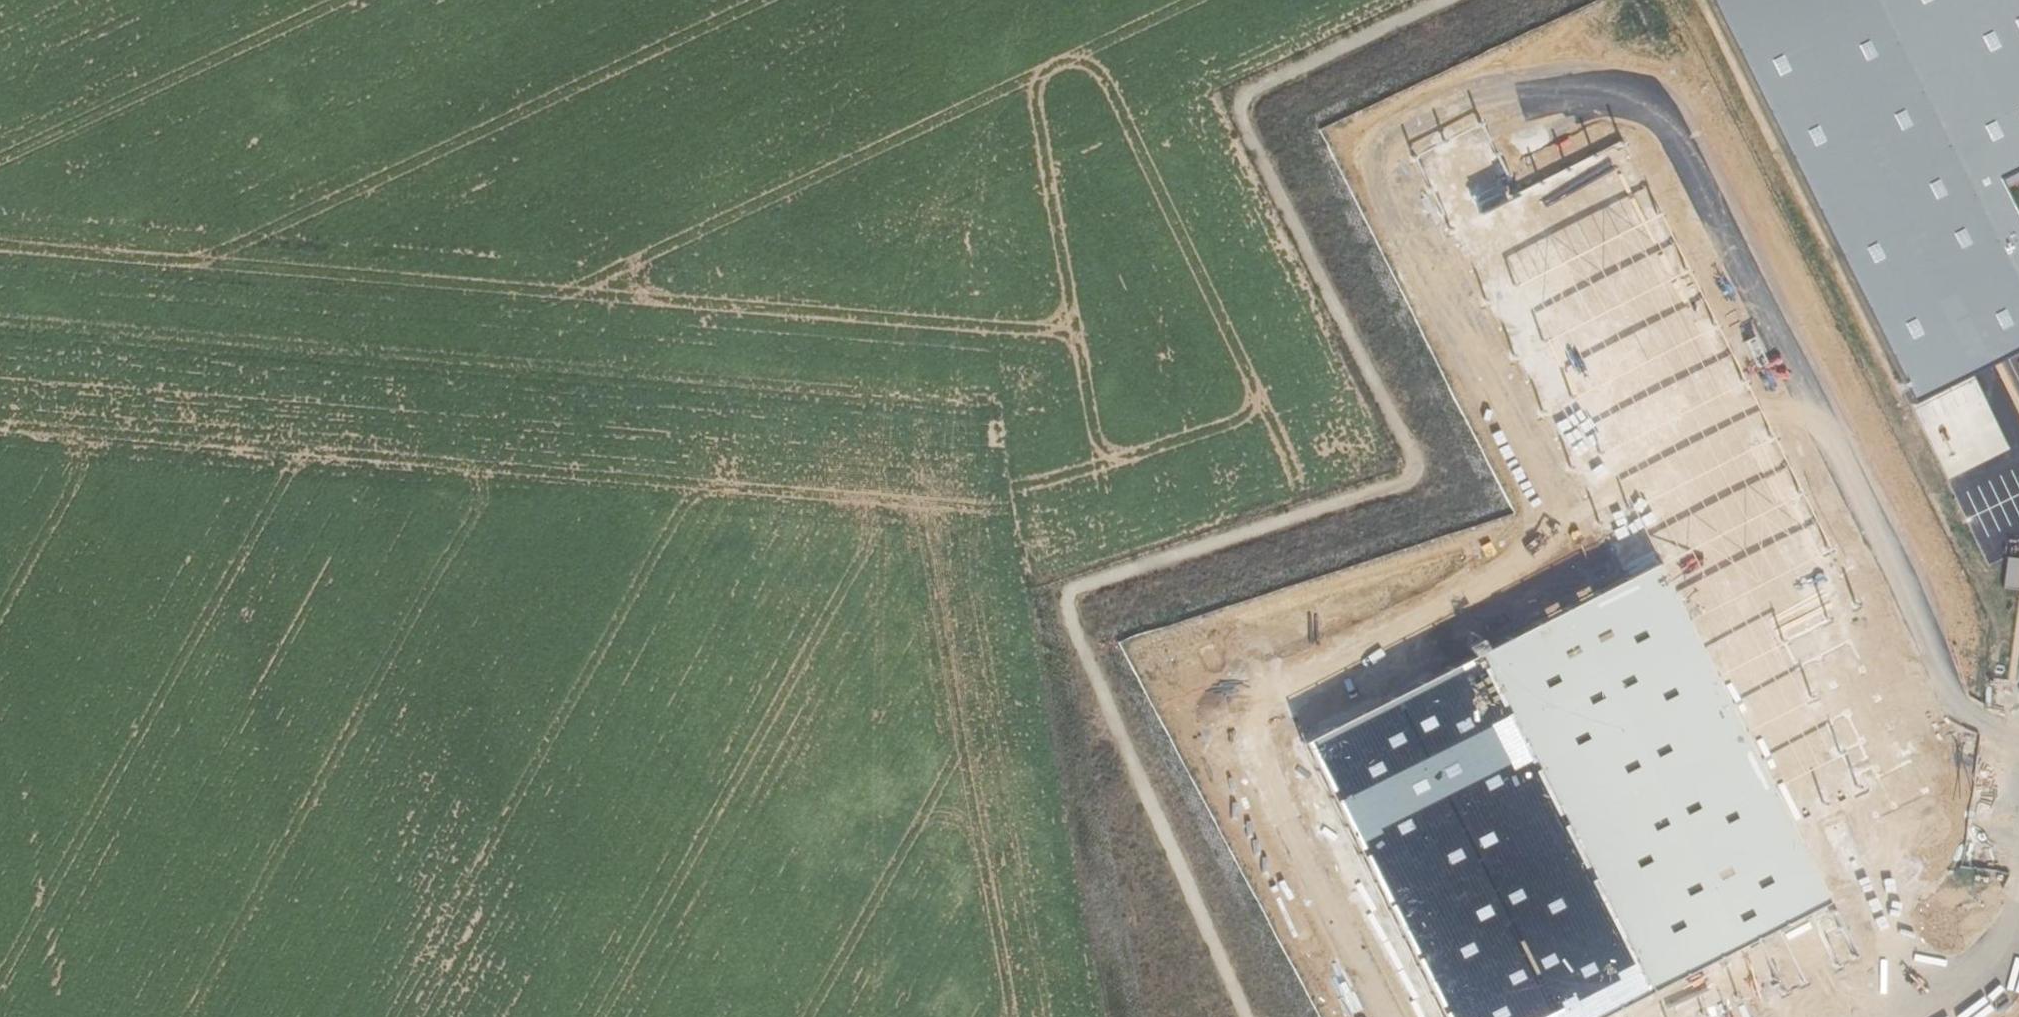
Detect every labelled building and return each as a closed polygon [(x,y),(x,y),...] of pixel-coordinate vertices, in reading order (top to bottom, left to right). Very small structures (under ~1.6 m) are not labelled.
[(2018,395),(2018,224),(2000,185),(2018,175),(2018,0),(1709,0),(1913,407),(2001,358),(2018,395)] [(1310,739),(1451,1016),(1596,1016),(1831,899),(1661,563),(1310,739)]
